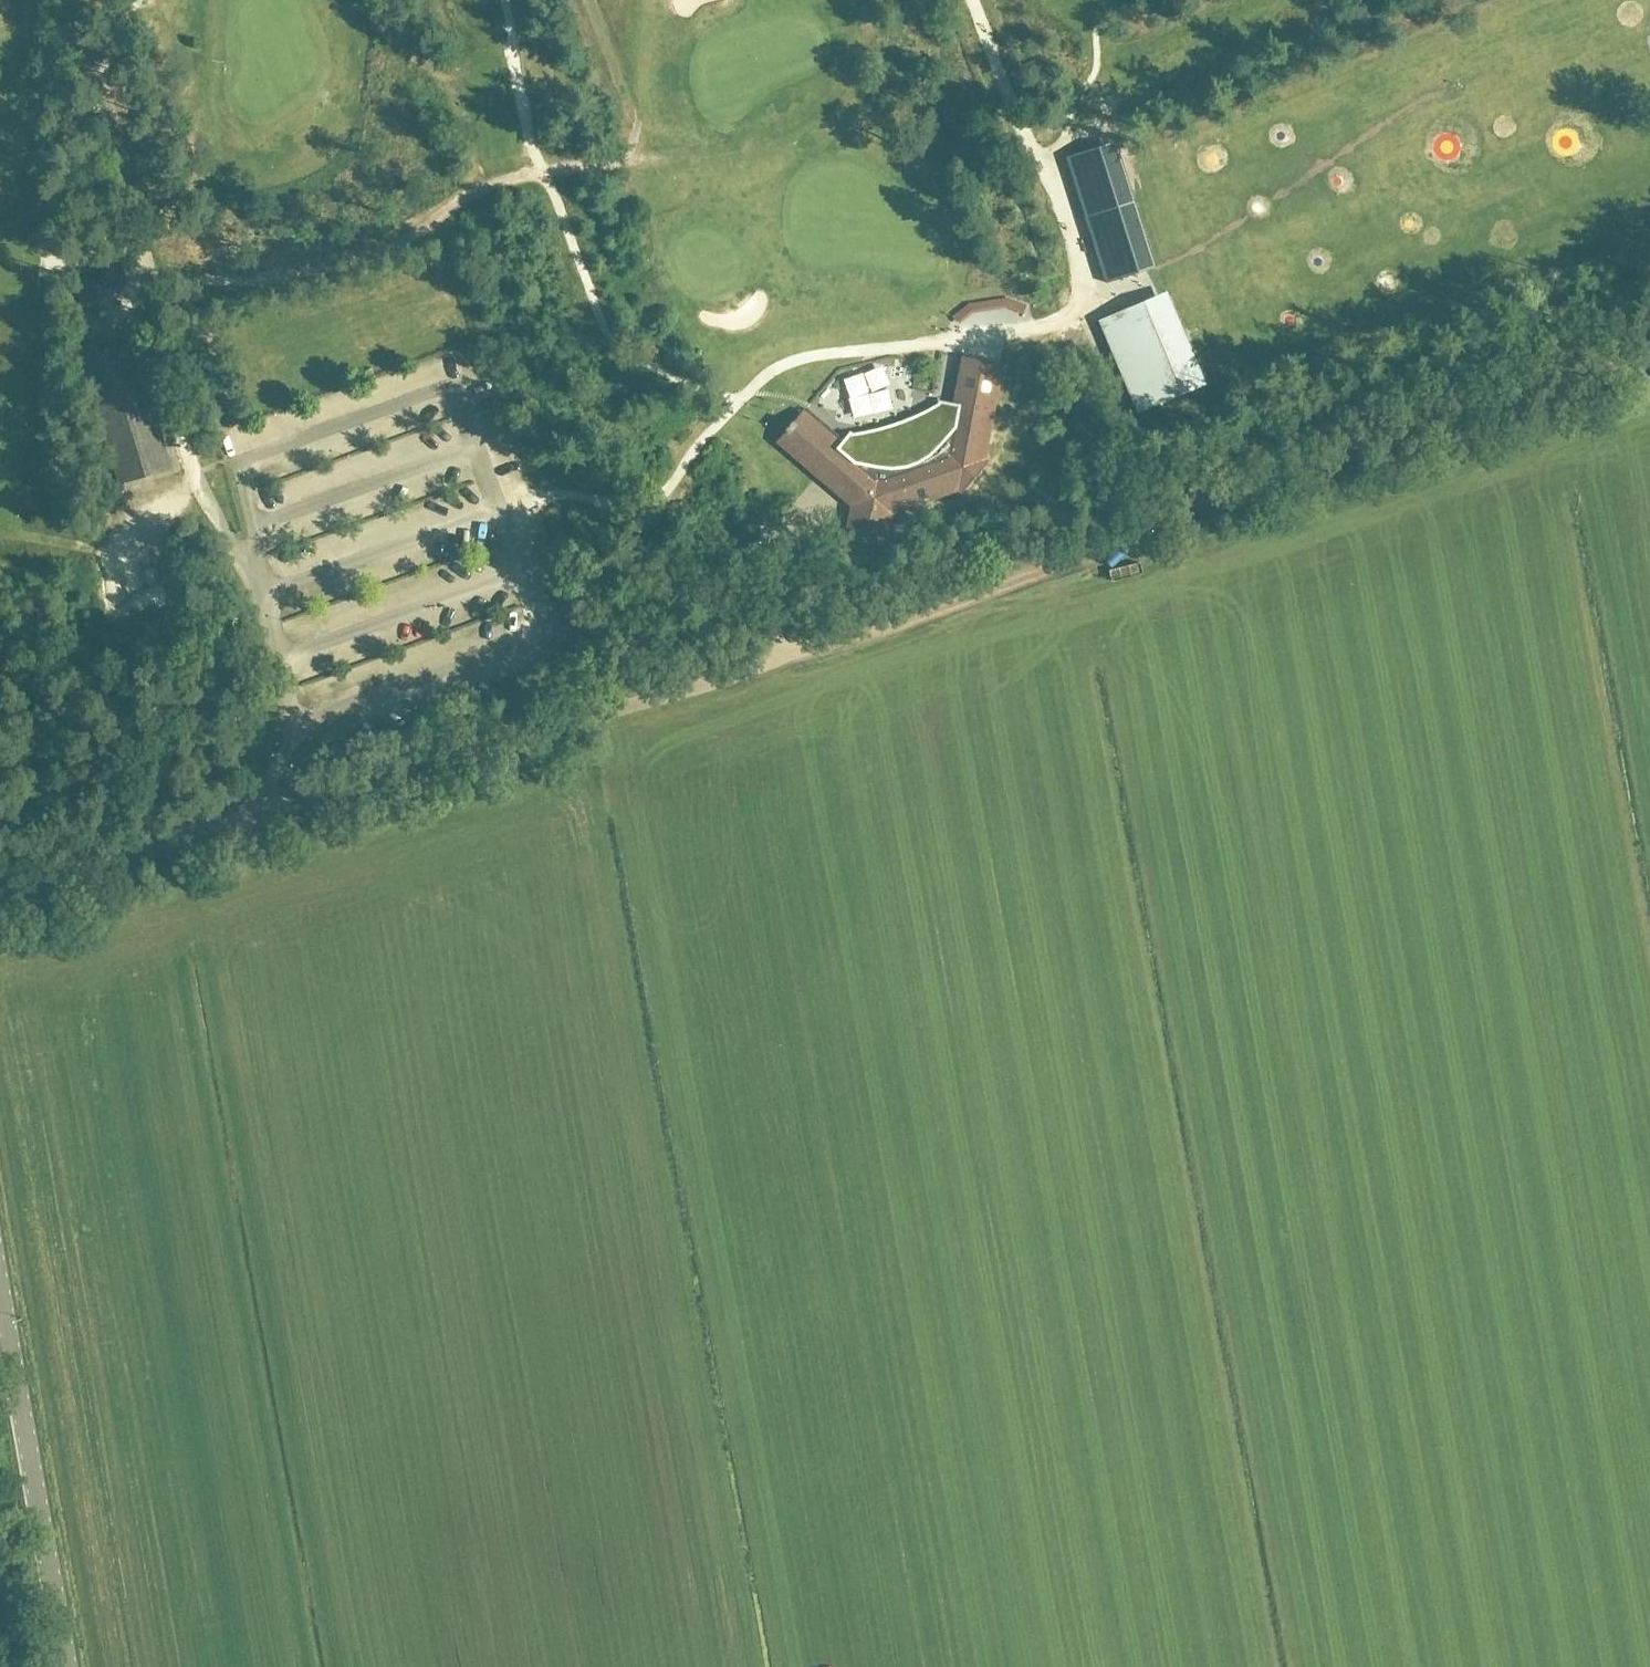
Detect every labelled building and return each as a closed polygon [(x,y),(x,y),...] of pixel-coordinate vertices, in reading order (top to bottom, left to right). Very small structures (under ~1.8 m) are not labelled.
[(1066,157),(1077,190),(1110,180),(1099,147),(1066,157)] [(1103,319),(1142,412),(1207,384),(1187,336),(1164,346),(1145,301),(1103,319)] [(170,470),(132,342),(80,358),(118,485),(170,470)] [(818,474),(851,502),(846,531),(885,537),(888,518),(893,518),(894,512),(931,499),(955,490),(960,495),(990,462),(983,456),(1000,363),(982,360),(965,357),(965,359),(956,406),(948,404),(924,417),(899,427),(873,434),(846,439),(845,440),(809,410),(806,407),(794,422),(791,419),(783,428),(786,430),(778,439),(818,474)] [(844,571),(882,562),(879,548),(840,557),(844,571)]
